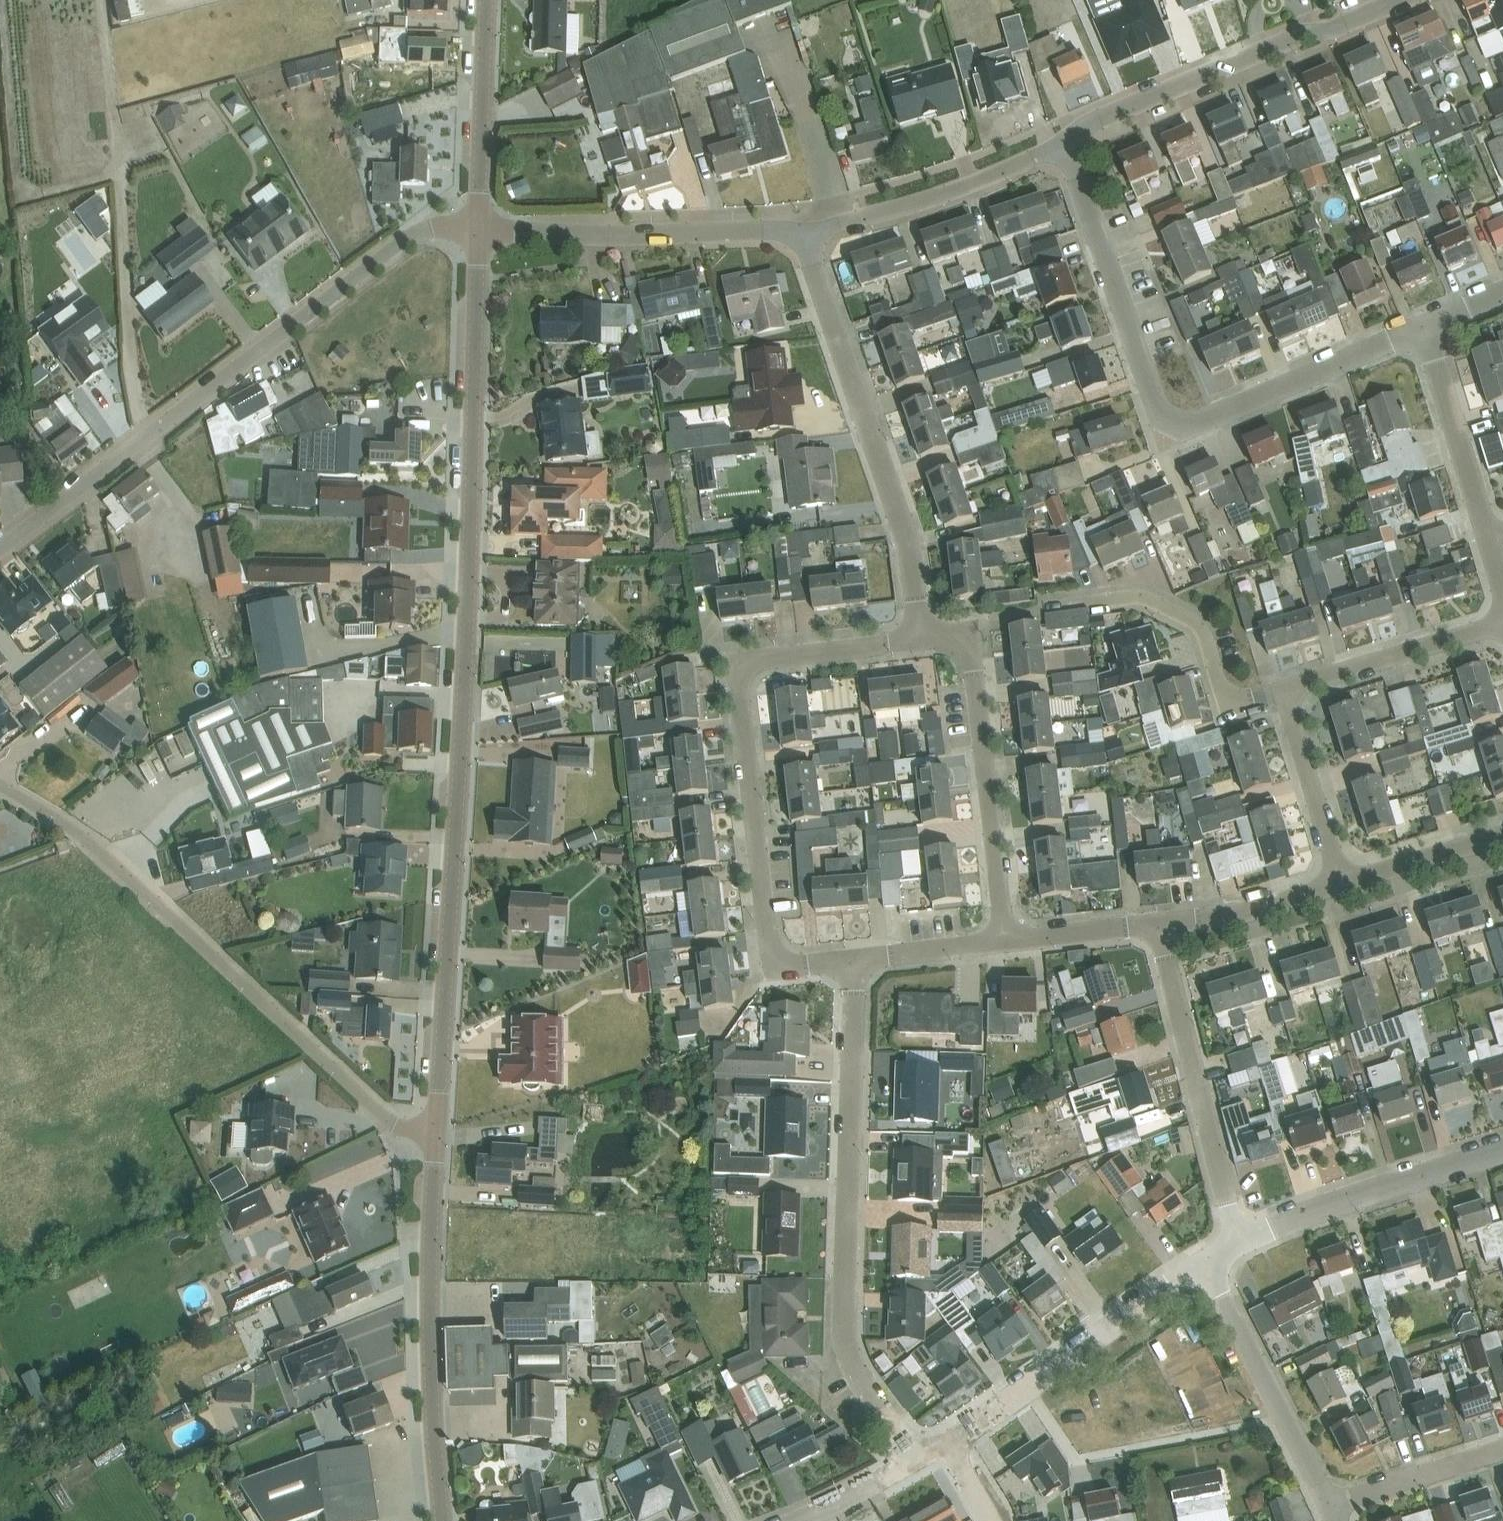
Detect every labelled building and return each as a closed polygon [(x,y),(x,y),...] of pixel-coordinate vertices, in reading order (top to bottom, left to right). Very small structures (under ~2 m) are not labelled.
[(446,16),(446,0),(403,0),(402,14),(409,14),(446,16)] [(530,51),(534,53),(554,53),(565,54),(565,53),(578,53),(580,17),(566,16),(566,0),(536,0),(535,15),(538,15),(538,27),(535,27),(535,36),(533,36),(533,41),(530,43),(530,51)] [(585,66),(586,70),(587,72),(589,80),(600,117),(601,122),(603,129),(604,132),(617,128),(618,129),(619,128),(620,129),(622,137),(602,142),(610,170),(615,168),(622,192),(644,186),(645,191),(672,183),(667,165),(668,165),(668,162),(666,162),(665,159),(651,163),(645,142),(671,134),(671,135),(681,132),(669,91),(674,90),(672,81),(729,60),(746,54),(736,26),(790,5),(789,0),(706,0),(668,19),(668,22),(650,29),(651,32),(601,57),(589,63),(585,66)] [(918,10),(932,15),(937,0),(921,0),(918,10)] [(1090,3),(1099,23),(1098,24),(1114,63),(1133,55),(1133,54),(1148,48),(1167,40),(1150,1),(1149,2),(1148,0),(1096,0),(1090,3)] [(1154,8),(1176,7),(1176,0),(1154,0),(1154,8)] [(1186,12),(1203,5),(1202,3),(1210,0),(1211,2),(1215,0),(1181,0),(1186,12)] [(1484,0),(1469,0),(1462,3),(1478,40),(1479,40),(1485,53),(1502,45),(1502,40),(1500,32),(1499,31),(1497,32),(1484,0)] [(1497,32),(1499,31),(1500,32),(1502,31),(1502,0),(1484,0),(1497,32)] [(1414,23),(1423,45),(1431,62),(1457,51),(1444,23),(1441,24),(1436,14),(1414,23)] [(393,17),(393,28),(406,29),(406,17),(393,17)] [(968,21),(952,25),(957,46),(973,42),(968,21)] [(1021,22),(1006,26),(1013,54),(1015,59),(1030,55),(1021,22)] [(1423,45),(1414,23),(1396,31),(1405,54),(1403,55),(1410,71),(1431,62),(1423,45)] [(387,29),(366,28),(367,34),(369,43),(373,44),(380,44),(379,63),(392,64),(423,65),(443,66),(444,44),(406,42),(407,30),(387,29)] [(367,34),(339,40),(344,59),(344,61),(375,54),(373,44),(369,43),(367,34)] [(1054,38),(1031,48),(1038,75),(1054,67),(1064,89),(1091,77),(1081,55),(1070,60),(1064,48),(1059,50),(1054,38)] [(594,47),(584,51),(588,61),(598,57),(594,47)] [(1386,77),(1374,49),(1346,62),(1366,106),(1380,100),(1373,83),(1386,77)] [(973,51),(957,55),(965,87),(973,84),(982,116),(988,114),(989,117),(1009,112),(1008,109),(1030,103),(1021,70),(999,76),(999,73),(980,78),(973,51)] [(332,53),(283,66),(290,89),(312,83),(321,81),(338,76),(335,63),(342,61),(339,52),(332,54),(332,53)] [(739,95),(711,103),(718,129),(724,149),(711,153),(713,160),(719,179),(749,170),(747,165),(767,160),(768,164),(789,158),(783,139),(772,101),(770,99),(765,81),(758,58),(746,54),(729,60),(732,68),(734,77),(739,95)] [(1493,58),(1498,71),(1502,69),(1502,54),(1493,58)] [(579,58),(568,63),(571,70),(572,70),(582,66),(579,58)] [(889,80),(887,73),(886,73),(901,125),(938,115),(939,117),(963,110),(951,67),(949,68),(950,68),(912,79),(911,74),(889,80)] [(1316,107),(1328,101),(1331,100),(1337,116),(1350,111),(1331,68),(1304,79),(1316,107)] [(541,86),(552,108),(583,92),(575,76),(572,71),(572,70),(571,70),(541,86)] [(857,94),(858,96),(873,92),(869,76),(854,80),(854,81),(857,94)] [(1401,78),(1388,84),(1407,129),(1421,123),(1401,78)] [(1263,97),(1260,99),(1271,125),(1284,119),(1291,136),(1303,131),(1286,88),(1272,93),(1271,91),(1262,95),(1263,97)] [(1445,115),(1439,117),(1426,89),(1412,95),(1425,124),(1426,124),(1435,145),(1454,137),(1464,132),(1455,112),(1445,116),(1445,115)] [(1488,97),(1496,117),(1502,115),(1502,91),(1488,97)] [(1485,97),(1474,101),(1480,114),(1491,110),(1485,97)] [(859,139),(849,141),(855,164),(891,154),(876,98),(860,102),(866,124),(856,127),(859,139)] [(1473,104),(1458,110),(1466,129),(1481,123),(1473,104)] [(398,105),(360,115),(365,135),(403,124),(398,105)] [(156,116),(167,135),(184,124),(180,116),(174,106),(156,116)] [(285,122),(304,115),(300,107),(282,114),(285,122)] [(1248,136),(1244,127),(1236,109),(1220,115),(1221,116),(1210,121),(1210,120),(1209,120),(1230,167),(1242,162),(1233,142),(1248,136)] [(1315,139),(1325,163),(1341,158),(1323,116),(1309,121),(1316,138),(1315,139)] [(1502,119),(1501,117),(1490,122),(1497,139),(1488,143),(1502,179),(1502,121),(1502,119)] [(682,122),(694,158),(706,154),(695,118),(682,122)] [(267,143),(254,126),(239,138),(242,142),(248,138),(257,150),(267,143)] [(1424,127),(1413,132),(1419,144),(1430,140),(1424,127)] [(1163,140),(1171,158),(1184,187),(1197,181),(1188,161),(1202,155),(1191,128),(1175,135),(1176,136),(1165,140),(1165,139),(1163,140)] [(1470,132),(1464,135),(1469,148),(1476,146),(1470,132)] [(1301,173),(1301,174),(1321,167),(1322,166),(1321,165),(1325,163),(1315,139),(1287,151),(1284,144),(1268,151),(1280,178),(1295,172),(1296,175),(1301,173)] [(1370,139),(1365,141),(1369,150),(1374,149),(1370,139)] [(1147,147),(1120,158),(1138,201),(1151,195),(1145,180),(1159,174),(1147,147)] [(1376,148),(1374,149),(1369,150),(1343,160),(1338,162),(1342,172),(1343,172),(1355,168),(1380,159),(1376,148)] [(1254,188),(1280,178),(1268,151),(1255,157),(1258,163),(1246,168),(1254,188)] [(373,163),(372,204),(399,205),(400,185),(425,186),(426,152),(406,152),(399,152),(399,163),(373,163)] [(1372,166),(1358,171),(1363,186),(1377,180),(1372,166)] [(1301,174),(1300,174),(1306,193),(1327,185),(1321,167),(1301,174)] [(1232,198),(1234,197),(1222,169),(1208,174),(1220,201),(1221,203),(1232,198)] [(1360,199),(1351,175),(1345,178),(1354,201),(1360,199)] [(1404,187),(1403,187),(1403,188),(1415,217),(1416,217),(1418,221),(1433,215),(1418,177),(1403,183),(1404,187)] [(527,179),(510,185),(510,186),(515,199),(532,194),(527,179)] [(1415,217),(1403,188),(1403,187),(1360,204),(1371,232),(1381,228),(1373,208),(1397,199),(1406,221),(1415,217)] [(1469,191),(1457,197),(1462,209),(1475,204),(1469,191)] [(98,195),(74,212),(85,226),(108,209),(98,195)] [(1043,197),(1018,205),(1028,233),(1052,225),(1043,197)] [(1239,208),(1234,197),(1232,198),(1221,203),(1220,201),(1212,205),(1189,214),(1193,223),(1197,221),(1198,223),(1239,208)] [(228,236),(253,269),(254,271),(285,248),(306,232),(281,198),(228,236)] [(1135,220),(1146,215),(1139,200),(1129,205),(1135,220)] [(1184,217),(1178,201),(1152,212),(1158,227),(1184,217)] [(1028,233),(1018,205),(992,214),(1001,242),(1016,237),(1020,250),(1031,246),(1031,245),(1027,233),(1028,233)] [(1477,260),(1454,205),(1441,211),(1452,236),(1437,243),(1449,272),(1464,265),(1463,263),(1475,258),(1476,260),(1477,260)] [(1502,249),(1502,220),(1495,223),(1489,208),(1476,213),(1490,245),(1494,243),(1497,251),(1502,249)] [(157,257),(162,263),(174,279),(213,250),(190,219),(176,229),(183,237),(157,257)] [(973,220),(949,228),(958,256),(982,248),(973,220)] [(1393,268),(1403,291),(1431,279),(1415,244),(1424,240),(1416,222),(1396,230),(1406,252),(1401,253),(1405,262),(1393,268)] [(1164,236),(1174,260),(1200,249),(1190,225),(1164,236)] [(958,256),(949,228),(922,236),(932,264),(958,256)] [(1056,237),(1037,243),(1031,245),(1031,246),(1038,268),(1053,264),(1063,260),(1056,237)] [(1393,264),(1383,239),(1371,243),(1381,269),(1393,264)] [(904,242),(880,250),(888,279),(913,271),(904,242)] [(1311,243),(1292,250),(1301,275),(1308,273),(1315,290),(1326,285),(1325,281),(1317,260),(1311,243)] [(1006,247),(994,250),(1005,280),(1021,275),(1018,266),(1012,268),(1011,265),(1012,265),(1006,247)] [(1200,249),(1174,260),(1185,285),(1211,274),(1200,249)] [(888,279),(880,250),(853,259),(862,287),(888,279)] [(987,285),(987,287),(1005,280),(994,250),(983,254),(989,274),(981,277),(984,286),(987,285)] [(1266,254),(1258,258),(1261,265),(1269,262),(1266,254)] [(1234,263),(1216,271),(1220,280),(1238,273),(1246,269),(1242,261),(1234,264),(1234,263)] [(1367,262),(1341,273),(1349,292),(1357,311),(1383,300),(1380,293),(1386,290),(1382,280),(1375,282),(1367,262)] [(966,263),(954,266),(957,278),(969,276),(966,263)] [(1021,275),(1005,280),(987,287),(990,295),(994,294),(996,298),(1014,292),(1016,298),(1022,301),(1027,299),(1027,300),(1042,294),(1047,308),(1077,298),(1067,269),(1056,273),(1053,264),(1038,268),(1021,275)] [(935,268),(923,272),(935,307),(952,300),(969,295),(967,288),(943,296),(935,268)] [(1247,271),(1246,269),(1238,273),(1256,315),(1266,310),(1248,270),(1247,271)] [(898,308),(902,319),(935,307),(923,272),(909,276),(915,297),(912,303),(898,308)] [(783,312),(783,311),(780,298),(774,273),(755,277),(756,279),(745,282),(744,276),(724,280),(733,319),(747,316),(748,321),(754,319),(757,334),(785,328),(781,312),(783,312)] [(1238,273),(1220,280),(1207,286),(1210,293),(1223,287),(1231,306),(1238,303),(1245,319),(1256,315),(1238,273)] [(633,307),(632,307),(636,324),(637,324),(636,321),(647,319),(648,321),(701,309),(710,350),(724,348),(711,291),(699,293),(695,274),(629,290),(633,307)] [(1327,284),(1338,310),(1349,305),(1337,276),(1325,281),(1326,285),(1327,284)] [(144,314),(164,341),(167,339),(166,337),(184,323),(182,320),(195,310),(197,313),(212,302),(193,277),(144,314)] [(1211,300),(1207,289),(1189,296),(1194,307),(1211,300)] [(976,296),(954,303),(962,327),(974,324),(984,321),(976,296)] [(1317,296),(1293,306),(1305,334),(1329,323),(1328,321),(1317,296)] [(1171,304),(1187,343),(1188,343),(1201,337),(1184,298),(1171,304)] [(952,300),(935,307),(902,319),(879,328),(882,338),(880,338),(889,363),(917,353),(910,331),(916,331),(957,317),(952,300)] [(106,370),(87,345),(106,331),(85,301),(41,332),(82,388),(106,370)] [(877,329),(879,328),(902,319),(898,308),(891,310),(889,301),(870,308),(877,329)] [(636,324),(632,307),(577,305),(577,311),(543,310),(542,343),(592,344),(602,345),(603,328),(627,329),(628,326),(636,324)] [(1293,306),(1268,317),(1272,326),(1280,344),(1305,334),(1293,306)] [(1057,336),(1062,351),(1092,340),(1082,313),(1035,329),(1039,341),(1057,336)] [(1201,345),(1200,345),(1202,351),(1212,373),(1235,363),(1224,335),(1225,335),(1218,319),(1207,324),(1213,340),(1201,345)] [(974,324),(962,327),(966,341),(976,337),(978,337),(974,324)] [(1249,324),(1225,335),(1224,335),(1235,363),(1261,352),(1249,324)] [(1498,333),(1502,346),(1474,355),(1481,380),(1502,373),(1502,331),(1498,333)] [(972,362),(975,372),(979,382),(980,382),(981,385),(991,382),(1025,371),(1019,351),(997,358),(989,335),(965,343),(972,362)] [(625,345),(617,359),(629,367),(633,366),(640,354),(638,353),(625,345)] [(734,416),(737,434),(795,427),(792,407),(804,405),(800,377),(787,378),(784,352),(749,356),(753,385),(737,387),(733,391),(735,403),(716,405),(718,418),(734,416)] [(897,389),(925,379),(917,353),(889,363),(897,389)] [(718,354),(671,358),(673,375),(686,374),(719,371),(718,354)] [(55,357),(43,364),(50,377),(63,369),(55,357)] [(1070,384),(1079,381),(1083,394),(1108,386),(1099,359),(1076,366),(1073,358),(1047,366),(1055,389),(1070,383),(1070,384)] [(287,394),(325,380),(318,362),(280,377),(287,394)] [(972,362),(963,365),(931,376),(935,387),(975,372),(972,362)] [(607,370),(611,398),(653,393),(649,364),(633,366),(629,367),(607,370)] [(41,366),(31,373),(33,388),(49,376),(41,366)] [(975,372),(935,387),(938,397),(957,391),(956,390),(979,382),(975,372)] [(1481,380),(1489,406),(1502,402),(1502,373),(1481,380)] [(220,416),(207,423),(215,455),(218,455),(239,450),(232,437),(239,433),(245,445),(264,434),(258,423),(272,416),(267,407),(277,402),(276,400),(266,382),(216,409),(220,416)] [(981,385),(980,385),(983,397),(989,395),(993,388),(991,382),(981,385)] [(85,422),(97,416),(80,387),(69,393),(85,422)] [(315,418),(329,410),(320,393),(306,401),(315,418)] [(1398,395),(1369,404),(1376,423),(1390,463),(1379,467),(1361,472),(1367,490),(1381,485),(1396,480),(1396,481),(1428,470),(1420,444),(1414,446),(1409,430),(1410,430),(1405,414),(1406,414),(1405,410),(1403,410),(1398,395)] [(34,421),(34,425),(42,436),(44,442),(61,466),(87,447),(82,440),(92,433),(79,417),(64,397),(55,403),(48,405),(34,406),(34,421)] [(996,433),(997,433),(1048,417),(1056,415),(1050,397),(991,416),(990,416),(996,433)] [(932,398),(923,401),(904,408),(913,433),(941,423),(955,418),(950,405),(936,410),(932,398)] [(540,407),(542,424),(544,442),(548,441),(551,462),(587,457),(579,401),(540,407)] [(1346,437),(1334,405),(1300,417),(1307,438),(1293,441),(1302,484),(1319,480),(1312,448),(1325,443),(1325,444),(1346,437)] [(956,436),(953,441),(955,447),(959,456),(999,442),(996,433),(990,416),(987,408),(977,411),(974,412),(979,427),(979,428),(956,436)] [(301,433),(288,409),(275,417),(277,421),(284,433),(285,437),(301,433)] [(1502,426),(1502,414),(1494,417),(1497,428),(1502,426)] [(1344,422),(1361,472),(1379,467),(1361,416),(1344,422)] [(732,446),(731,444),(729,427),(686,431),(685,417),(669,419),(671,433),(667,434),(669,451),(694,448),(694,451),(732,446)] [(1120,419),(1070,434),(1069,430),(1056,434),(1057,438),(1069,435),(1070,439),(1076,459),(1128,444),(1120,419)] [(921,458),(950,448),(941,423),(913,433),(921,458)] [(317,430),(313,431),(312,443),(303,442),(299,442),(297,473),(269,471),(267,507),(315,510),(317,475),(359,477),(359,464),(418,466),(418,436),(395,435),(395,446),(375,445),(375,429),(361,429),(361,430),(340,430),(337,426),(317,430)] [(1247,442),(1246,440),(1244,441),(1256,469),(1270,463),(1272,469),(1287,463),(1273,428),(1257,435),(1258,438),(1247,442)] [(1480,442),(1489,471),(1489,472),(1502,468),(1502,445),(1501,437),(1500,437),(1500,436),(1480,442)] [(651,438),(646,443),(646,449),(651,454),(657,454),(662,449),(662,443),(657,438),(651,438)] [(788,474),(793,509),(834,504),(830,473),(834,473),(832,452),(808,455),(806,439),(779,442),(781,460),(792,459),(793,473),(788,474)] [(731,444),(732,446),(694,451),(696,462),(712,460),(756,454),(754,442),(731,444)] [(999,442),(959,456),(962,467),(980,461),(983,468),(1007,460),(1000,442),(999,442)] [(22,482),(19,450),(0,452),(0,484),(22,482)] [(659,483),(660,491),(673,490),(668,454),(656,456),(659,483)] [(689,454),(672,457),(674,469),(691,466),(689,454)] [(696,462),(695,462),(699,495),(717,492),(714,471),(712,460),(696,462)] [(1215,462),(1187,474),(1192,487),(1191,487),(1192,490),(1194,490),(1197,498),(1210,492),(1211,491),(1219,510),(1226,507),(1235,529),(1238,528),(1253,522),(1244,501),(1241,494),(1234,475),(1223,480),(1215,462)] [(1013,477),(1018,494),(1023,510),(1060,497),(1059,494),(1086,486),(1079,463),(1031,477),(1035,490),(1026,492),(1021,474),(1013,477)] [(1250,507),(1265,500),(1250,466),(1236,472),(1250,507)] [(928,478),(937,503),(965,493),(956,468),(928,478)] [(148,502),(158,494),(141,472),(103,502),(113,515),(107,520),(116,532),(133,519),(130,515),(137,511),(146,522),(155,515),(146,504),(148,502)] [(546,535),(547,521),(565,521),(565,525),(585,526),(585,513),(579,513),(580,498),(586,491),(605,492),(605,473),(575,472),(575,473),(573,473),(573,477),(547,476),(547,494),(536,494),(536,493),(534,493),(534,489),(521,488),(521,494),(517,494),(516,495),(519,495),(519,509),(514,509),(514,520),(516,520),(515,534),(546,535)] [(1121,472),(1110,478),(1126,515),(1138,510),(1121,472)] [(1421,475),(1366,491),(1368,499),(1373,515),(1377,513),(1381,512),(1404,505),(1401,494),(1411,491),(1420,522),(1447,513),(1438,483),(1424,487),(1421,475)] [(361,499),(360,481),(322,482),(322,500),(361,499)] [(1161,496),(1160,495),(1144,501),(1156,529),(1170,523),(1176,538),(1190,532),(1172,490),(1171,490),(1171,492),(1161,496)] [(937,503),(945,528),(973,518),(965,493),(937,503)] [(1060,499),(1046,505),(1057,530),(1071,524),(1060,499)] [(1368,499),(1358,502),(1362,517),(1366,516),(1371,515),(1373,515),(1368,499)] [(363,547),(363,550),(364,550),(364,563),(390,563),(390,551),(400,551),(401,519),(407,519),(407,503),(387,502),(364,501),(363,532),(363,547)] [(233,505),(225,504),(230,526),(235,527),(235,525),(255,529),(258,514),(238,510),(239,505),(233,505)] [(978,514),(981,529),(1024,520),(1021,504),(978,514)] [(1393,530),(1391,525),(1385,527),(1381,512),(1377,513),(1373,515),(1371,515),(1366,516),(1370,531),(1379,529),(1382,542),(1383,545),(1384,544),(1398,540),(1395,529),(1393,530)] [(1315,515),(1304,518),(1309,539),(1320,537),(1315,515)] [(1114,518),(1106,521),(1124,562),(1145,553),(1133,526),(1120,531),(1114,518)] [(1071,524),(1082,550),(1090,568),(1101,563),(1104,571),(1124,562),(1106,521),(1087,530),(1083,519),(1071,524)] [(1027,535),(1027,532),(1024,520),(981,529),(984,544),(1027,535)] [(835,529),(836,540),(837,547),(861,545),(859,526),(835,529)] [(1422,535),(1425,545),(1427,552),(1453,544),(1448,526),(1447,527),(1422,535)] [(240,575),(237,561),(230,528),(222,530),(203,534),(212,581),(240,575)] [(832,530),(787,535),(789,559),(791,578),(803,577),(801,558),(810,557),(809,543),(817,542),(833,540),(834,540),(833,529),(832,530)] [(1370,531),(1342,539),(1343,541),(1346,552),(1382,542),(1379,529),(1370,531)] [(1200,565),(1201,564),(1204,570),(1191,576),(1194,584),(1219,573),(1213,560),(1214,559),(1203,533),(1189,540),(1200,565)] [(1299,551),(1293,533),(1277,538),(1282,556),(1299,551)] [(1048,537),(1035,539),(1040,578),(1073,574),(1069,542),(1049,544),(1048,537)] [(602,541),(587,540),(546,539),(545,561),(601,562),(602,541)] [(1398,541),(1398,540),(1384,544),(1387,556),(1388,558),(1396,581),(1407,577),(1396,541),(1398,541)] [(73,541),(47,561),(60,577),(69,589),(70,589),(71,589),(82,603),(83,602),(93,594),(82,579),(83,578),(95,567),(89,561),(88,559),(73,541)] [(737,541),(720,544),(722,562),(740,559),(737,541)] [(949,548),(953,574),(982,571),(982,570),(1004,567),(1002,551),(980,554),(979,544),(949,548)] [(705,545),(686,548),(688,559),(692,590),(720,586),(715,555),(706,556),(705,545)] [(1316,546),(1305,550),(1321,603),(1332,600),(1316,546)] [(124,588),(128,604),(147,600),(136,548),(112,553),(114,563),(120,589),(121,589),(124,588)] [(1469,548),(1458,551),(1461,561),(1471,558),(1469,548)] [(1310,606),(1321,603),(1305,550),(1294,553),(1310,606)] [(1387,556),(1376,559),(1384,584),(1395,581),(1396,581),(1388,558),(1387,556)] [(789,559),(777,560),(778,579),(791,578),(789,559)] [(248,561),(237,561),(240,575),(241,582),(247,582),(247,585),(329,586),(329,561),(248,560),(248,561)] [(1467,562),(1463,570),(1465,576),(1476,572),(1472,561),(1467,562)] [(114,563),(99,566),(108,609),(124,606),(121,589),(120,589),(114,563)] [(664,565),(664,587),(681,587),(681,566),(664,565)] [(536,590),(536,602),(538,602),(537,626),(580,627),(580,625),(582,623),(584,620),(584,613),(582,610),(580,609),(581,567),(539,566),(539,590),(536,590)] [(1434,575),(1442,602),(1468,595),(1459,567),(1434,575)] [(1361,597),(1360,597),(1368,625),(1394,617),(1385,590),(1374,593),(1366,568),(1353,572),(1361,597)] [(953,574),(956,601),(985,597),(982,571),(953,574)] [(1434,575),(1408,583),(1417,610),(1442,602),(1434,575)] [(864,576),(838,579),(842,608),(868,605),(864,576)] [(50,603),(32,579),(19,589),(21,591),(16,594),(7,582),(1,587),(0,586),(0,623),(10,637),(17,632),(18,634),(22,633),(26,631),(28,629),(30,625),(28,623),(34,618),(33,616),(50,603)] [(838,579),(811,582),(815,611),(842,608),(838,579)] [(375,624),(359,624),(359,627),(359,638),(375,638),(375,627),(391,628),(391,630),(394,630),(394,628),(407,628),(408,599),(413,599),(413,584),(369,583),(369,611),(375,611),(375,624)] [(775,616),(772,587),(745,590),(749,619),(775,616)] [(749,619),(745,590),(719,593),(722,622),(749,619)] [(1030,602),(1030,601),(1029,590),(991,595),(993,606),(1030,602)] [(1293,647),(1320,639),(1311,612),(1299,616),(1293,596),(1279,600),(1293,647)] [(1360,597),(1334,605),(1342,632),(1368,625),(1360,597)] [(1257,629),(1248,598),(1237,601),(1247,632),(1257,629)] [(294,600),(274,603),(247,608),(260,679),(287,674),(307,670),(294,600)] [(1293,647),(1279,600),(1265,604),(1271,624),(1260,627),(1269,655),(1293,647)] [(1090,626),(1089,618),(1088,609),(1045,615),(1048,631),(1090,626)] [(51,625),(58,635),(71,625),(64,615),(51,625)] [(1100,616),(1089,618),(1090,626),(1090,632),(1102,631),(1100,616)] [(76,694),(108,669),(81,638),(71,626),(59,635),(69,647),(20,685),(45,718),(76,694)] [(1040,626),(1011,629),(1014,656),(1043,652),(1040,626)] [(1101,694),(1135,685),(1143,682),(1139,668),(1160,662),(1151,630),(1132,636),(1131,632),(1113,637),(1121,665),(1113,667),(1115,674),(1100,679),(1101,694)] [(618,637),(573,636),(572,684),(597,684),(597,667),(618,666),(618,637)] [(1062,643),(1061,659),(1076,659),(1076,644),(1062,643)] [(432,686),(433,653),(407,652),(407,660),(385,659),(384,678),(407,679),(406,686),(432,686)] [(1017,682),(1047,679),(1043,652),(1014,656),(1017,682)] [(655,664),(636,672),(641,684),(659,676),(657,672),(664,672),(667,697),(668,699),(697,696),(694,668),(680,670),(679,667),(701,664),(699,653),(671,657),(655,664)] [(367,679),(367,658),(345,663),(347,678),(367,679)] [(85,692),(102,705),(139,676),(127,659),(85,692)] [(331,745),(324,726),(323,726),(322,681),(347,678),(345,663),(289,677),(257,686),(229,698),(231,702),(189,721),(190,724),(187,726),(229,816),(320,786),(317,775),(330,771),(326,760),(335,757),(331,745)] [(1459,674),(1466,698),(1466,699),(1493,691),(1486,666),(1459,674)] [(1096,671),(1071,674),(1052,677),(1053,688),(1097,683),(1096,671)] [(565,701),(558,673),(510,684),(514,702),(547,695),(548,701),(549,702),(553,704),(565,701)] [(1168,675),(1143,682),(1135,685),(1140,703),(1139,704),(1143,717),(1196,702),(1190,681),(1172,686),(1168,675)] [(923,678),(898,681),(901,711),(926,708),(923,678)] [(831,691),(830,679),(811,681),(813,693),(831,691)] [(898,681),(870,685),(874,714),(901,711),(898,681)] [(1055,699),(1084,695),(1098,694),(1097,683),(1053,688),(1055,699)] [(1427,711),(1420,686),(1408,689),(1416,714),(1427,711)] [(615,688),(599,689),(599,696),(615,695),(615,688)] [(1416,714),(1408,689),(1389,695),(1396,720),(1405,718),(1416,714)] [(1466,699),(1466,698),(1456,701),(1463,727),(1441,734),(1424,739),(1428,751),(1446,745),(1471,738),(1468,727),(1501,717),(1497,704),(1501,703),(1497,692),(1494,693),(1493,691),(1466,699)] [(777,695),(780,723),(810,719),(810,718),(807,692),(777,695)] [(76,694),(45,718),(51,726),(82,702),(76,694)] [(1098,694),(1084,695),(1085,707),(1100,706),(1098,694)] [(619,702),(624,740),(638,739),(666,736),(665,726),(671,725),(700,721),(697,696),(668,699),(667,697),(655,698),(657,720),(638,722),(635,700),(619,702)] [(1022,727),(1052,724),(1049,698),(1019,701),(1022,727)] [(417,752),(417,753),(422,754),(422,752),(429,752),(431,700),(383,699),(382,728),(365,727),(364,755),(382,756),(382,748),(398,749),(398,751),(417,752)] [(18,729),(8,715),(10,713),(0,700),(0,742),(18,729)] [(1202,723),(1196,702),(1143,717),(1145,725),(1157,722),(1164,747),(1175,744),(1187,740),(1184,729),(1202,723)] [(1331,713),(1339,738),(1367,729),(1359,704),(1331,713)] [(107,707),(86,734),(112,754),(121,742),(135,752),(150,731),(137,721),(132,726),(107,707)] [(861,708),(837,709),(838,726),(861,725),(861,708)] [(1118,710),(1104,714),(1108,727),(1122,723),(1118,710)] [(523,738),(565,728),(561,712),(519,722),(523,738)] [(923,732),(928,732),(931,758),(936,758),(945,756),(943,731),(941,721),(938,721),(937,713),(926,714),(925,713),(921,714),(923,732)] [(813,745),(811,730),(820,729),(819,717),(810,718),(810,719),(780,723),(783,748),(813,745)] [(875,720),(864,722),(866,739),(866,741),(872,740),(878,739),(875,720)] [(1052,724),(1022,727),(1025,754),(1055,751),(1052,724)] [(1374,755),(1370,742),(1384,738),(1381,725),(1367,729),(1339,738),(1347,764),(1374,755)] [(1220,730),(1187,740),(1175,744),(1187,784),(1201,780),(1215,776),(1207,750),(1224,745),(1220,730)] [(897,733),(878,735),(881,761),(900,759),(897,733)] [(917,735),(903,737),(906,757),(920,756),(917,735)] [(1230,743),(1237,769),(1264,761),(1257,735),(1230,743)] [(1471,738),(1446,745),(1449,757),(1475,749),(1471,738)] [(638,739),(624,740),(625,751),(628,776),(642,774),(640,751),(639,749),(638,739)] [(820,744),(821,756),(868,750),(867,748),(866,741),(866,739),(820,744)] [(1121,739),(1105,744),(1106,750),(1109,763),(1126,757),(1121,739)] [(1409,757),(1408,756),(1428,751),(1424,739),(1405,745),(1405,746),(1379,754),(1383,765),(1409,757)] [(675,758),(656,760),(658,773),(661,773),(677,771),(706,767),(702,740),(683,742),(673,743),(675,758)] [(1488,773),(1502,769),(1502,741),(1481,748),(1488,773)] [(1105,744),(1105,743),(1060,748),(1061,759),(1106,753),(1106,750),(1105,744)] [(868,750),(821,756),(823,767),(854,763),(857,788),(873,787),(872,785),(869,764),(868,750)] [(590,753),(561,752),(560,767),(589,769),(590,753)] [(1027,773),(1031,800),(1060,796),(1060,795),(1074,794),(1071,769),(1107,765),(1106,753),(1061,759),(1062,769),(1027,773)] [(1176,757),(1162,761),(1168,781),(1182,777),(1176,757)] [(1409,757),(1383,765),(1386,776),(1412,769),(1409,757)] [(931,758),(869,764),(872,785),(897,782),(896,775),(912,773),(918,773),(919,784),(901,786),(903,800),(908,800),(908,801),(950,796),(947,769),(938,771),(936,758),(931,758)] [(1272,786),(1264,761),(1237,769),(1245,794),(1272,786)] [(497,840),(512,841),(511,843),(552,845),(553,817),(556,766),(517,763),(515,783),(522,783),(521,796),(519,796),(518,813),(499,812),(497,840)] [(709,793),(706,767),(677,771),(679,795),(679,796),(689,795),(709,793)] [(806,768),(786,771),(789,798),(820,794),(817,767),(806,768)] [(1488,773),(1496,799),(1502,797),(1502,769),(1488,773)] [(658,791),(656,772),(642,774),(628,776),(632,813),(675,807),(673,790),(658,791)] [(1354,786),(1361,812),(1388,803),(1381,778),(1354,786)] [(1187,784),(1188,786),(1198,821),(1243,807),(1240,796),(1215,803),(1213,798),(1207,799),(1193,803),(1192,798),(1205,794),(1201,780),(1187,784)] [(1096,785),(1097,799),(1119,798),(1118,784),(1096,785)] [(1457,811),(1452,792),(1450,785),(1439,788),(1447,814),(1457,811)] [(1177,790),(1187,824),(1198,821),(1188,786),(1177,790)] [(1447,814),(1439,788),(1427,792),(1435,818),(1447,814)] [(344,829),(359,830),(379,831),(381,790),(347,789),(347,793),(334,792),(333,816),(345,816),(344,829)] [(820,794),(789,798),(792,824),(801,823),(802,834),(837,829),(866,825),(868,825),(875,824),(874,812),(867,813),(829,818),(823,819),(820,794)] [(922,810),(924,826),(954,822),(950,796),(908,801),(909,812),(922,810)] [(1060,796),(1031,800),(1034,826),(1063,823),(1060,796)] [(1123,798),(1111,799),(1117,853),(1130,852),(1123,798)] [(1203,837),(1223,830),(1221,826),(1237,822),(1245,847),(1287,835),(1279,809),(1277,810),(1274,798),(1243,807),(1198,821),(1203,837)] [(876,812),(874,812),(875,824),(878,845),(920,840),(919,829),(879,833),(878,825),(885,824),(882,803),(875,804),(876,812)] [(1361,812),(1369,838),(1396,829),(1388,803),(1361,812)] [(285,806),(269,811),(275,830),(291,824),(285,806)] [(293,826),(312,821),(309,807),(289,812),(293,826)] [(634,822),(676,817),(675,807),(632,813),(634,822)] [(682,814),(685,841),(714,838),(711,811),(682,814)] [(254,814),(247,816),(254,835),(261,833),(254,814)] [(613,816),(610,820),(611,829),(624,829),(624,816),(613,816)] [(1070,832),(1089,829),(1101,828),(1100,817),(1069,820),(1070,832)] [(1433,819),(1422,823),(1425,834),(1436,831),(1433,819)] [(1203,837),(1198,821),(1187,824),(1193,844),(1204,841),(1203,837)] [(868,825),(866,825),(868,872),(881,871),(878,845),(875,824),(868,825)] [(565,838),(570,852),(598,841),(598,839),(606,836),(603,828),(595,831),(592,827),(565,838)] [(802,834),(796,834),(799,878),(815,876),(816,876),(814,849),(839,847),(837,829),(802,834)] [(1089,829),(1070,832),(1071,843),(1090,841),(1089,829)] [(1166,884),(1162,854),(1163,854),(1160,830),(1146,832),(1149,856),(1136,857),(1139,887),(1166,884)] [(305,835),(279,843),(286,863),(311,854),(305,835)] [(1294,860),(1287,835),(1245,847),(1236,849),(1237,849),(1221,854),(1222,854),(1210,858),(1217,883),(1232,879),(1229,868),(1241,864),(1264,858),(1267,867),(1267,868),(1281,864),(1294,860)] [(359,839),(346,838),(347,855),(358,856),(359,839)] [(717,864),(714,838),(685,841),(688,867),(717,864)] [(70,850),(66,840),(55,844),(59,854),(70,850)] [(230,867),(224,840),(179,852),(187,879),(215,872),(219,887),(275,872),(271,856),(230,867)] [(920,840),(878,845),(881,871),(882,883),(895,882),(900,882),(905,877),(902,853),(921,851),(920,840)] [(1217,841),(1206,844),(1210,858),(1222,854),(1221,854),(1217,841)] [(1065,842),(1036,845),(1039,872),(1068,868),(1065,842)] [(362,895),(379,896),(399,897),(401,867),(404,867),(405,850),(360,847),(358,877),(363,878),(362,895)] [(602,849),(601,865),(623,867),(624,850),(602,849)] [(957,849),(927,852),(930,878),(960,875),(957,849)] [(1192,881),(1190,861),(1189,851),(1163,854),(1162,854),(1166,884),(1192,881)] [(849,858),(840,859),(843,910),(869,908),(869,901),(867,879),(853,880),(852,858),(849,859),(849,858)] [(827,882),(814,883),(816,912),(843,910),(840,859),(839,859),(825,860),(827,882)] [(1077,887),(1080,890),(1090,889),(1091,893),(1121,889),(1118,862),(1068,868),(1039,872),(1042,898),(1071,895),(1070,881),(1077,881),(1077,887)] [(1281,864),(1267,868),(1268,873),(1270,878),(1271,883),(1272,883),(1285,879),(1284,874),(1282,869),(1281,864)] [(640,870),(641,882),(683,877),(682,865),(640,870)] [(930,878),(933,905),(963,901),(960,875),(930,878)] [(685,889),(683,877),(641,882),(642,893),(665,891),(666,892),(685,889)] [(690,886),(693,911),(694,914),(723,910),(719,882),(690,886)] [(895,882),(882,883),(883,899),(883,900),(884,908),(902,906),(901,886),(900,882),(895,882)] [(512,932),(549,934),(550,915),(567,916),(568,902),(514,898),(512,932)] [(1477,899),(1452,907),(1460,936),(1486,928),(1477,899)] [(1067,901),(1061,902),(1063,916),(1075,915),(1074,906),(1067,901)] [(1452,907),(1426,915),(1435,943),(1460,936),(1452,907)] [(647,953),(641,956),(648,955),(692,950),(690,937),(696,936),(697,939),(726,935),(723,910),(694,914),(693,911),(679,913),(681,937),(672,938),(671,933),(646,936),(647,953)] [(800,913),(803,925),(815,923),(813,911),(800,913)] [(1377,929),(1387,958),(1412,950),(1404,921),(1377,929)] [(396,981),(399,946),(400,929),(360,926),(359,932),(352,931),(350,950),(360,951),(357,980),(380,981),(380,980),(396,981)] [(314,930),(314,941),(325,942),(326,928),(314,930)] [(1353,937),(1358,956),(1361,966),(1387,958),(1377,929),(1353,937)] [(1499,931),(1487,934),(1493,952),(1498,970),(1501,978),(1502,978),(1502,945),(1499,931)] [(1425,952),(1431,971),(1441,968),(1436,949),(1425,952)] [(581,952),(567,951),(547,950),(546,970),(580,972),(581,952)] [(675,966),(675,963),(693,961),(692,950),(648,955),(652,993),(653,993),(652,990),(661,990),(658,968),(675,966)] [(1090,962),(1089,951),(1069,954),(1070,964),(1090,962)] [(1333,951),(1307,959),(1315,988),(1322,986),(1341,981),(1338,970),(1333,951)] [(1425,952),(1414,956),(1420,974),(1425,992),(1437,989),(1431,971),(1425,952)] [(731,981),(728,954),(699,957),(700,970),(683,972),(685,986),(731,981)] [(632,996),(652,993),(648,955),(641,956),(630,961),(629,960),(628,961),(632,996)] [(1290,996),(1315,988),(1307,959),(1282,966),(1290,996)] [(1072,982),(1069,972),(1059,975),(1067,1000),(1091,992),(1096,1007),(1120,1000),(1115,984),(1118,983),(1115,972),(1111,973),(1110,970),(1072,982)] [(310,971),(308,994),(320,994),(321,990),(348,993),(350,974),(310,971)] [(1268,1002),(1259,973),(1233,981),(1241,1010),(1268,1002)] [(1492,973),(1474,978),(1476,986),(1494,981),(1492,973)] [(1371,978),(1357,982),(1370,1025),(1384,1021),(1371,978)] [(734,1007),(731,981),(685,986),(686,998),(703,996),(705,1010),(734,1007)] [(1233,981),(1208,989),(1216,1017),(1229,1014),(1234,1028),(1246,1025),(1241,1010),(1233,981)] [(1357,982),(1343,986),(1357,1033),(1368,1029),(1367,1026),(1370,1025),(1357,982)] [(989,1001),(988,1036),(1019,1036),(1019,1015),(1037,1015),(1037,983),(1005,983),(1005,1001),(989,1001)] [(335,1023),(366,1025),(365,1040),(388,1041),(390,1011),(370,1009),(350,1008),(351,993),(348,993),(321,990),(320,994),(319,1010),(336,1011),(335,1023)] [(962,1045),(982,1046),(983,1009),(963,1009),(962,1024),(954,1024),(955,997),(901,995),(901,1003),(899,1003),(899,1007),(901,1007),(900,1033),(962,1035),(962,1045)] [(303,996),(302,1015),(315,1016),(316,996),(303,996)] [(1281,1005),(1286,1022),(1296,1019),(1291,1002),(1281,1005)] [(1281,1005),(1269,1008),(1274,1026),(1286,1022),(1281,1005)] [(772,1028),(771,1044),(764,1044),(764,1053),(736,1052),(737,1043),(714,1042),(713,1073),(794,1076),(795,1057),(808,1057),(810,1009),(795,1009),(795,1007),(791,1007),(791,1009),(773,1008),(772,1028)] [(1067,1032),(1075,1030),(1094,1024),(1097,1024),(1092,1007),(1062,1016),(1062,1017),(1052,1020),(1054,1036),(1067,1032)] [(680,1012),(682,1024),(677,1025),(678,1038),(701,1035),(698,1009),(680,1012)] [(1490,1014),(1500,1049),(1502,1049),(1502,1011),(1490,1014)] [(1417,1063),(1430,1059),(1417,1012),(1404,1017),(1410,1038),(1417,1063)] [(1358,1058),(1410,1038),(1404,1017),(1368,1030),(1368,1029),(1357,1033),(1356,1034),(1351,1035),(1358,1058)] [(1127,1020),(1077,1036),(1086,1063),(1111,1056),(1135,1049),(1127,1020)] [(515,1085),(535,1086),(564,1086),(564,1022),(515,1021),(515,1049),(518,1049),(518,1059),(503,1059),(502,1083),(515,1083),(515,1085)] [(1246,1027),(1250,1039),(1262,1035),(1259,1023),(1246,1027)] [(1351,1035),(1329,1042),(1333,1053),(1341,1051),(1342,1056),(1343,1056),(1349,1076),(1362,1072),(1358,1058),(1351,1035)] [(1259,1065),(1272,1062),(1266,1040),(1253,1044),(1259,1065)] [(1448,1058),(1428,1064),(1441,1107),(1470,1099),(1462,1074),(1474,1071),(1464,1040),(1444,1046),(1448,1058)] [(1474,1044),(1482,1070),(1489,1094),(1502,1090),(1502,1064),(1496,1066),(1489,1040),(1474,1044)] [(1253,1049),(1248,1051),(1229,1057),(1234,1075),(1259,1067),(1253,1049)] [(1312,1085),(1302,1054),(1290,1057),(1299,1089),(1312,1085)] [(943,1071),(972,1072),(971,1097),(984,1097),(985,1056),(944,1056),(943,1071)] [(1114,1060),(1074,1072),(1080,1090),(1119,1075),(1114,1060)] [(1396,1060),(1368,1068),(1378,1098),(1376,1099),(1384,1125),(1414,1116),(1396,1060)] [(287,1081),(306,1072),(302,1063),(283,1073),(287,1081)] [(1272,1065),(1259,1069),(1270,1104),(1282,1100),(1288,1098),(1277,1064),(1272,1065)] [(912,1121),(912,1123),(915,1123),(915,1121),(937,1122),(939,1067),(903,1066),(902,1103),(898,1103),(898,1121),(912,1121)] [(1262,1079),(1258,1067),(1253,1069),(1234,1075),(1227,1077),(1231,1089),(1262,1079)] [(1121,1080),(1071,1096),(1077,1116),(1109,1106),(1114,1120),(1130,1115),(1154,1108),(1144,1077),(1122,1084),(1121,1080)] [(988,1086),(996,1105),(1015,1098),(1008,1079),(988,1086)] [(770,1081),(736,1080),(735,1096),(769,1098),(770,1081)] [(1348,1110),(1330,1116),(1331,1120),(1337,1139),(1365,1130),(1359,1111),(1350,1080),(1340,1083),(1348,1110)] [(733,1081),(717,1081),(717,1097),(734,1097),(733,1081)] [(1060,1086),(1045,1092),(1050,1103),(1065,1097),(1060,1086)] [(1327,1142),(1318,1114),(1324,1112),(1318,1092),(1296,1099),(1303,1118),(1287,1123),(1296,1152),(1317,1145),(1316,1143),(1324,1141),(1324,1143),(1327,1142)] [(805,1158),(806,1140),(807,1103),(768,1102),(767,1157),(805,1158)] [(1244,1104),(1221,1111),(1222,1112),(1235,1166),(1251,1161),(1253,1165),(1255,1164),(1254,1163),(1262,1160),(1263,1162),(1279,1157),(1276,1146),(1272,1132),(1277,1130),(1273,1117),(1273,1116),(1250,1123),(1244,1104)] [(233,1124),(231,1147),(247,1148),(247,1150),(251,1151),(250,1159),(253,1164),(256,1166),(265,1166),(269,1165),(271,1161),(272,1152),(285,1153),(286,1135),(287,1127),(292,1127),(293,1109),(250,1106),(249,1125),(233,1124)] [(543,1118),(541,1150),(518,1148),(498,1147),(497,1160),(481,1159),(479,1187),(512,1189),(513,1174),(525,1175),(525,1172),(529,1173),(530,1163),(558,1164),(560,1134),(566,1134),(567,1120),(543,1118)] [(1101,1131),(1108,1153),(1138,1143),(1131,1121),(1101,1131)] [(1188,1127),(1169,1131),(1173,1145),(1179,1144),(1192,1141),(1188,1127)] [(893,1186),(893,1198),(896,1200),(896,1201),(916,1201),(933,1201),(943,1202),(943,1174),(934,1173),(934,1157),(944,1157),(953,1157),(953,1152),(968,1152),(969,1137),(969,1135),(936,1134),(936,1140),(928,1140),(908,1139),(907,1153),(897,1152),(896,1174),(902,1174),(901,1181),(899,1181),(899,1185),(896,1184),(896,1185),(893,1186)] [(1017,1183),(1003,1141),(989,1146),(1003,1188),(1017,1183)] [(714,1173),(770,1176),(771,1160),(732,1159),(732,1146),(715,1145),(714,1173)] [(1165,1179),(1147,1193),(1141,1184),(1142,1183),(1122,1155),(1096,1174),(1117,1201),(1122,1198),(1132,1190),(1157,1225),(1184,1206),(1165,1179)] [(972,1159),(972,1176),(984,1177),(984,1159),(972,1159)] [(1068,1186),(1084,1181),(1080,1166),(1064,1171),(1068,1186)] [(714,1190),(730,1190),(730,1196),(758,1197),(759,1181),(731,1180),(731,1178),(714,1178),(714,1190)] [(275,1215),(262,1187),(220,1207),(233,1235),(275,1215)] [(520,1204),(555,1206),(556,1191),(521,1188),(520,1204)] [(764,1256),(798,1257),(799,1230),(796,1230),(797,1218),(799,1218),(800,1197),(766,1196),(764,1256)] [(330,1197),(312,1204),(293,1213),(314,1262),(348,1248),(333,1212),(336,1211),(330,1197)] [(948,1197),(947,1216),(972,1217),(983,1217),(983,1199),(948,1197)] [(1501,1258),(1502,1266),(1502,1223),(1492,1226),(1485,1203),(1484,1203),(1481,1200),(1459,1207),(1458,1211),(1456,1212),(1463,1236),(1477,1231),(1487,1262),(1501,1258)] [(1043,1210),(1026,1221),(1044,1247),(1061,1236),(1043,1210)] [(941,1216),(940,1232),(971,1233),(982,1234),(983,1217),(972,1217),(947,1216),(941,1216)] [(1067,1240),(1086,1266),(1105,1252),(1108,1256),(1122,1246),(1103,1220),(1082,1235),(1080,1231),(1067,1240)] [(1430,1262),(1436,1283),(1457,1277),(1444,1236),(1425,1242),(1420,1226),(1380,1238),(1379,1238),(1390,1273),(1430,1262)] [(894,1228),(894,1249),(898,1249),(898,1252),(900,1253),(900,1260),(898,1261),(898,1277),(907,1278),(907,1293),(926,1294),(925,1293),(949,1294),(969,1280),(959,1266),(944,1277),(931,1276),(932,1230),(894,1228)] [(1067,1303),(1055,1288),(1067,1279),(1050,1257),(1033,1234),(1021,1242),(1038,1266),(1028,1273),(1038,1287),(1025,1296),(1042,1321),(1067,1303)] [(1376,1265),(1385,1262),(1379,1246),(1370,1249),(1376,1265)] [(1334,1297),(1345,1293),(1339,1275),(1354,1270),(1346,1247),(1320,1256),(1327,1278),(1320,1280),(1325,1298),(1326,1303),(1335,1300),(1334,1297)] [(992,1263),(979,1273),(997,1298),(1010,1289),(992,1263)] [(276,1276),(283,1291),(294,1286),(288,1271),(276,1276)] [(294,1305),(303,1325),(372,1295),(363,1274),(316,1295),(310,1283),(288,1292),(294,1305)] [(1381,1336),(1382,1338),(1397,1333),(1396,1330),(1401,1328),(1395,1311),(1389,1313),(1387,1304),(1388,1303),(1380,1276),(1365,1281),(1381,1334),(1381,1336)] [(1309,1278),(1285,1290),(1286,1292),(1268,1301),(1267,1299),(1266,1299),(1280,1327),(1285,1337),(1298,1330),(1293,1320),(1322,1306),(1309,1278)] [(805,1282),(766,1283),(767,1356),(807,1355),(807,1348),(810,1346),(810,1337),(806,1334),(806,1327),(794,1328),(794,1310),(806,1310),(806,1304),(809,1301),(809,1291),(805,1289),(805,1282)] [(537,1308),(507,1309),(508,1341),(547,1341),(546,1322),(569,1322),(569,1320),(593,1320),(593,1284),(571,1284),(571,1292),(569,1292),(537,1292),(537,1308)] [(254,1304),(247,1288),(225,1298),(232,1314),(254,1304)] [(938,1309),(926,1294),(907,1293),(906,1293),(898,1293),(897,1308),(892,1308),(891,1335),(889,1335),(889,1340),(898,1341),(908,1353),(923,1341),(926,1342),(927,1316),(929,1316),(938,1309)] [(966,1334),(960,1339),(967,1349),(974,1344),(976,1348),(985,1341),(997,1358),(1028,1336),(1006,1306),(986,1320),(983,1317),(964,1331),(966,1334)] [(1463,1316),(1457,1326),(1460,1335),(1461,1335),(1476,1330),(1471,1314),(1463,1316)] [(203,1318),(190,1323),(195,1334),(207,1329),(203,1318)] [(275,1351),(295,1343),(303,1340),(297,1325),(269,1337),(275,1351)] [(949,1326),(912,1356),(923,1370),(923,1369),(927,1374),(939,1366),(935,1360),(936,1359),(937,1360),(940,1358),(945,1365),(930,1376),(948,1400),(978,1377),(955,1347),(961,1342),(949,1326)] [(568,1330),(563,1335),(563,1344),(580,1344),(580,1335),(575,1330),(568,1330)] [(1369,1330),(1336,1341),(1340,1350),(1372,1339),(1369,1330)] [(1397,1333),(1382,1338),(1386,1351),(1390,1364),(1405,1360),(1397,1333)] [(502,1334),(450,1335),(452,1396),(504,1395),(502,1334)] [(1372,1339),(1340,1350),(1344,1357),(1360,1352),(1363,1359),(1386,1351),(1382,1338),(1381,1336),(1372,1339)] [(368,1384),(367,1382),(362,1367),(353,1371),(341,1338),(283,1359),(294,1388),(330,1375),(332,1378),(331,1378),(337,1395),(368,1384)] [(1486,1353),(1482,1338),(1463,1344),(1473,1374),(1490,1368),(1486,1353)] [(1325,1348),(1315,1353),(1297,1362),(1304,1377),(1332,1363),(1344,1357),(1340,1350),(1336,1341),(1324,1347),(1325,1348)] [(568,1346),(529,1346),(509,1346),(509,1349),(503,1351),(504,1374),(514,1380),(514,1382),(534,1382),(568,1382),(568,1346)] [(1486,1353),(1490,1368),(1491,1367),(1494,1376),(1502,1374),(1502,1352),(1502,1348),(1486,1353)] [(761,1354),(729,1369),(735,1383),(768,1368),(761,1354)] [(1407,1359),(1405,1360),(1390,1364),(1400,1395),(1414,1390),(1416,1389),(1414,1382),(1407,1359)] [(667,1369),(671,1375),(684,1367),(680,1361),(667,1369)] [(643,1363),(631,1364),(633,1388),(646,1386),(643,1363)] [(1462,1365),(1450,1369),(1458,1396),(1461,1404),(1467,1423),(1494,1414),(1485,1387),(1471,1392),(1462,1365)] [(1355,1378),(1349,1366),(1333,1374),(1333,1373),(1309,1386),(1322,1413),(1347,1400),(1340,1386),(1355,1378)] [(49,1400),(35,1370),(20,1377),(35,1407),(49,1400)] [(1395,1385),(1388,1371),(1363,1384),(1370,1398),(1395,1385)] [(1428,1404),(1414,1408),(1419,1424),(1418,1424),(1419,1427),(1420,1427),(1423,1436),(1452,1427),(1443,1400),(1450,1398),(1444,1381),(1442,1374),(1423,1380),(1421,1381),(1424,1390),(1428,1404)] [(746,1381),(760,1420),(771,1417),(757,1378),(746,1381)] [(234,1381),(233,1402),(244,1403),(245,1382),(234,1381)] [(769,1405),(778,1402),(771,1382),(762,1385),(769,1405)] [(668,1384),(659,1388),(662,1395),(671,1391),(668,1384)] [(740,1385),(730,1390),(736,1402),(746,1397),(740,1385)] [(553,1388),(520,1388),(520,1421),(514,1421),(515,1438),(549,1438),(549,1422),(553,1422),(553,1388)] [(614,1396),(607,1388),(598,1396),(604,1404),(614,1396)] [(659,1388),(631,1401),(638,1416),(641,1414),(648,1429),(651,1428),(661,1450),(641,1459),(648,1475),(655,1471),(651,1462),(667,1455),(668,1458),(683,1450),(679,1443),(684,1441),(662,1395),(659,1388)] [(913,1392),(900,1402),(908,1411),(909,1413),(921,1403),(913,1392)] [(1394,1392),(1379,1397),(1388,1424),(1403,1419),(1394,1392)] [(156,1394),(145,1399),(154,1415),(165,1410),(156,1394)] [(355,1395),(341,1400),(340,1400),(354,1438),(392,1424),(381,1395),(358,1404),(355,1395)] [(15,1406),(4,1411),(9,1422),(20,1416),(15,1406)] [(1365,1434),(1381,1425),(1374,1411),(1350,1423),(1332,1432),(1347,1461),(1372,1448),(1365,1434)] [(749,1429),(772,1476),(820,1452),(801,1414),(788,1420),(785,1422),(780,1413),(760,1423),(749,1429)] [(615,1420),(605,1458),(613,1460),(623,1454),(631,1424),(615,1420)] [(730,1484),(759,1469),(741,1433),(713,1446),(703,1424),(684,1433),(700,1465),(717,1457),(730,1484)] [(318,1430),(299,1437),(305,1453),(324,1445),(318,1430)] [(493,1439),(468,1447),(472,1463),(498,1455),(493,1439)] [(1033,1445),(1008,1461),(1022,1482),(1030,1477),(1045,1499),(1061,1488),(1064,1493),(1071,1488),(1068,1465),(1052,1441),(1037,1451),(1033,1445)] [(103,1446),(89,1455),(98,1469),(112,1459),(103,1446)] [(521,1464),(516,1446),(504,1446),(506,1466),(521,1464)] [(540,1473),(535,1449),(516,1446),(521,1464),(523,1476),(540,1473)] [(323,1511),(325,1520),(378,1520),(367,1447),(315,1455),(237,1482),(262,1520),(294,1520),(323,1511)] [(667,1455),(651,1462),(655,1471),(648,1475),(622,1487),(638,1520),(641,1520),(671,1507),(678,1520),(681,1520),(695,1514),(668,1458),(667,1455)] [(217,1466),(210,1470),(219,1484),(226,1481),(217,1466)] [(597,1482),(579,1486),(573,1495),(575,1506),(563,1509),(559,1491),(544,1494),(540,1473),(523,1476),(532,1516),(548,1512),(549,1520),(596,1520),(605,1519),(597,1482)] [(1171,1482),(1175,1504),(1178,1517),(1227,1507),(1220,1474),(1198,1478),(1197,1477),(1171,1482)] [(162,1482),(156,1493),(171,1501),(177,1490),(162,1482)] [(1087,1498),(1091,1517),(1091,1520),(1133,1520),(1132,1515),(1121,1517),(1118,1505),(1120,1505),(1119,1501),(1118,1501),(1116,1492),(1113,1493),(1112,1489),(1101,1491),(1101,1495),(1087,1498)] [(1502,1512),(1495,1515),(1487,1492),(1461,1500),(1462,1502),(1449,1505),(1454,1520),(1502,1520),(1502,1515),(1502,1512)] [(948,1499),(909,1520),(961,1520),(948,1499)] [(1286,1499),(1271,1504),(1277,1520),(1293,1520),(1286,1499)] [(481,1513),(479,1513),(480,1520),(528,1520),(526,1501),(510,1503),(510,1510),(496,1511),(495,1506),(493,1502),(489,1500),(485,1500),(481,1503),(480,1507),(481,1513)] [(1438,1520),(1454,1520),(1449,1505),(1434,1510),(1438,1520)] [(1399,1520),(1434,1520),(1430,1511),(1399,1520)] [(1033,1515),(1034,1520),(1062,1520),(1061,1512),(1033,1515)]
